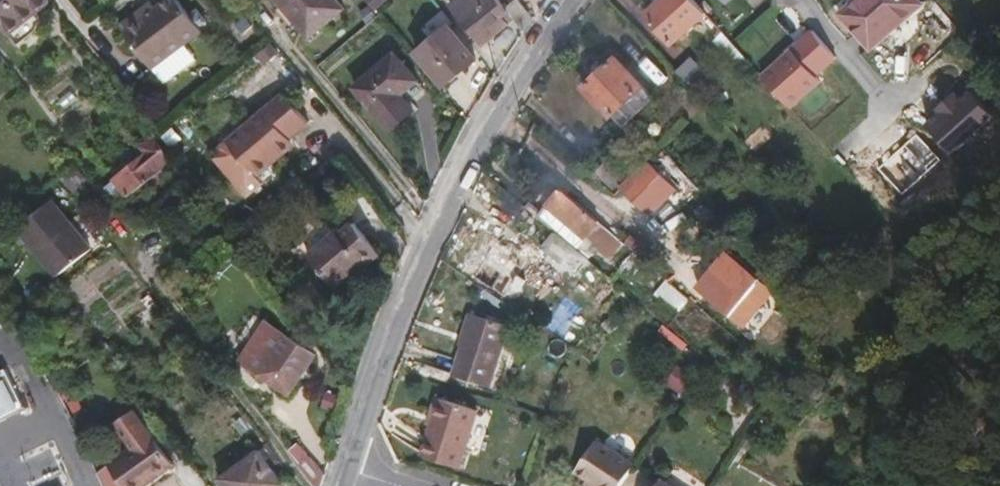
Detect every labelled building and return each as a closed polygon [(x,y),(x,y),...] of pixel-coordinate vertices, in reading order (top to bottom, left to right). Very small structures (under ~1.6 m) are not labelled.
[(49,0),(0,0),(0,26),(7,35),(51,2),(49,0)] [(204,31),(181,0),(171,0),(159,8),(154,2),(122,25),(153,68),(204,31)] [(338,0),(279,0),(310,38),(345,9),(338,0)] [(509,14),(506,9),(498,0),(452,0),(454,3),(450,7),(483,46),(515,20),(509,14)] [(519,0),(516,0),(506,9),(509,14),(515,20),(525,32),(534,19),(519,0)] [(707,16),(693,0),(662,0),(646,15),(674,45),(707,16)] [(922,4),(919,0),(855,0),(840,14),(870,49),(922,4)] [(444,88),(477,60),(449,27),(416,54),(444,88)] [(747,62),(722,33),(715,40),(740,68),(747,62)] [(813,81),(784,49),(756,76),(784,108),(813,81)] [(412,112),(407,105),(424,89),(393,55),(354,87),(390,130),(412,112)] [(612,119),(643,87),(615,57),(583,89),(612,119)] [(712,82),(690,59),(676,72),(699,96),(712,82)] [(256,179),(294,149),(289,143),(308,127),(285,98),(228,144),(256,179)] [(171,180),(163,170),(174,161),(156,137),(141,148),(146,154),(113,180),(127,197),(146,182),(156,193),(171,180)] [(629,181),(607,160),(593,175),(615,195),(629,181)] [(560,189),(545,206),(536,217),(554,231),(577,249),(591,233),(603,244),(599,248),(612,258),(625,243),(560,189)] [(91,250),(74,228),(53,200),(18,226),(57,276),(91,250)] [(379,256),(353,227),(340,239),(337,235),(310,258),(336,288),(349,276),(354,280),(363,270),(379,256)] [(588,260),(577,249),(554,231),(540,248),(575,276),(588,260)] [(519,276),(528,261),(496,241),(474,277),(506,297),(513,284),(521,289),(526,281),(519,276)] [(773,290),(734,259),(707,294),(745,325),(773,290)] [(490,386),(511,321),(469,307),(461,331),(464,332),(450,374),(490,386)] [(291,394),(317,355),(267,321),(241,360),(291,394)] [(477,410),(438,398),(433,396),(425,424),(429,425),(420,455),(460,467),(477,410)] [(103,485),(154,485),(175,471),(135,417),(117,430),(135,454),(100,480),(103,485)] [(591,485),(617,485),(634,463),(596,437),(574,467),(584,475),(581,479),(591,485)] [(282,484),(258,450),(218,479),(223,485),(280,485),(282,484)] [(304,451),(300,467),(317,485),(322,485),(326,474),(304,451)] [(658,474),(650,485),(675,485),(658,474)]
